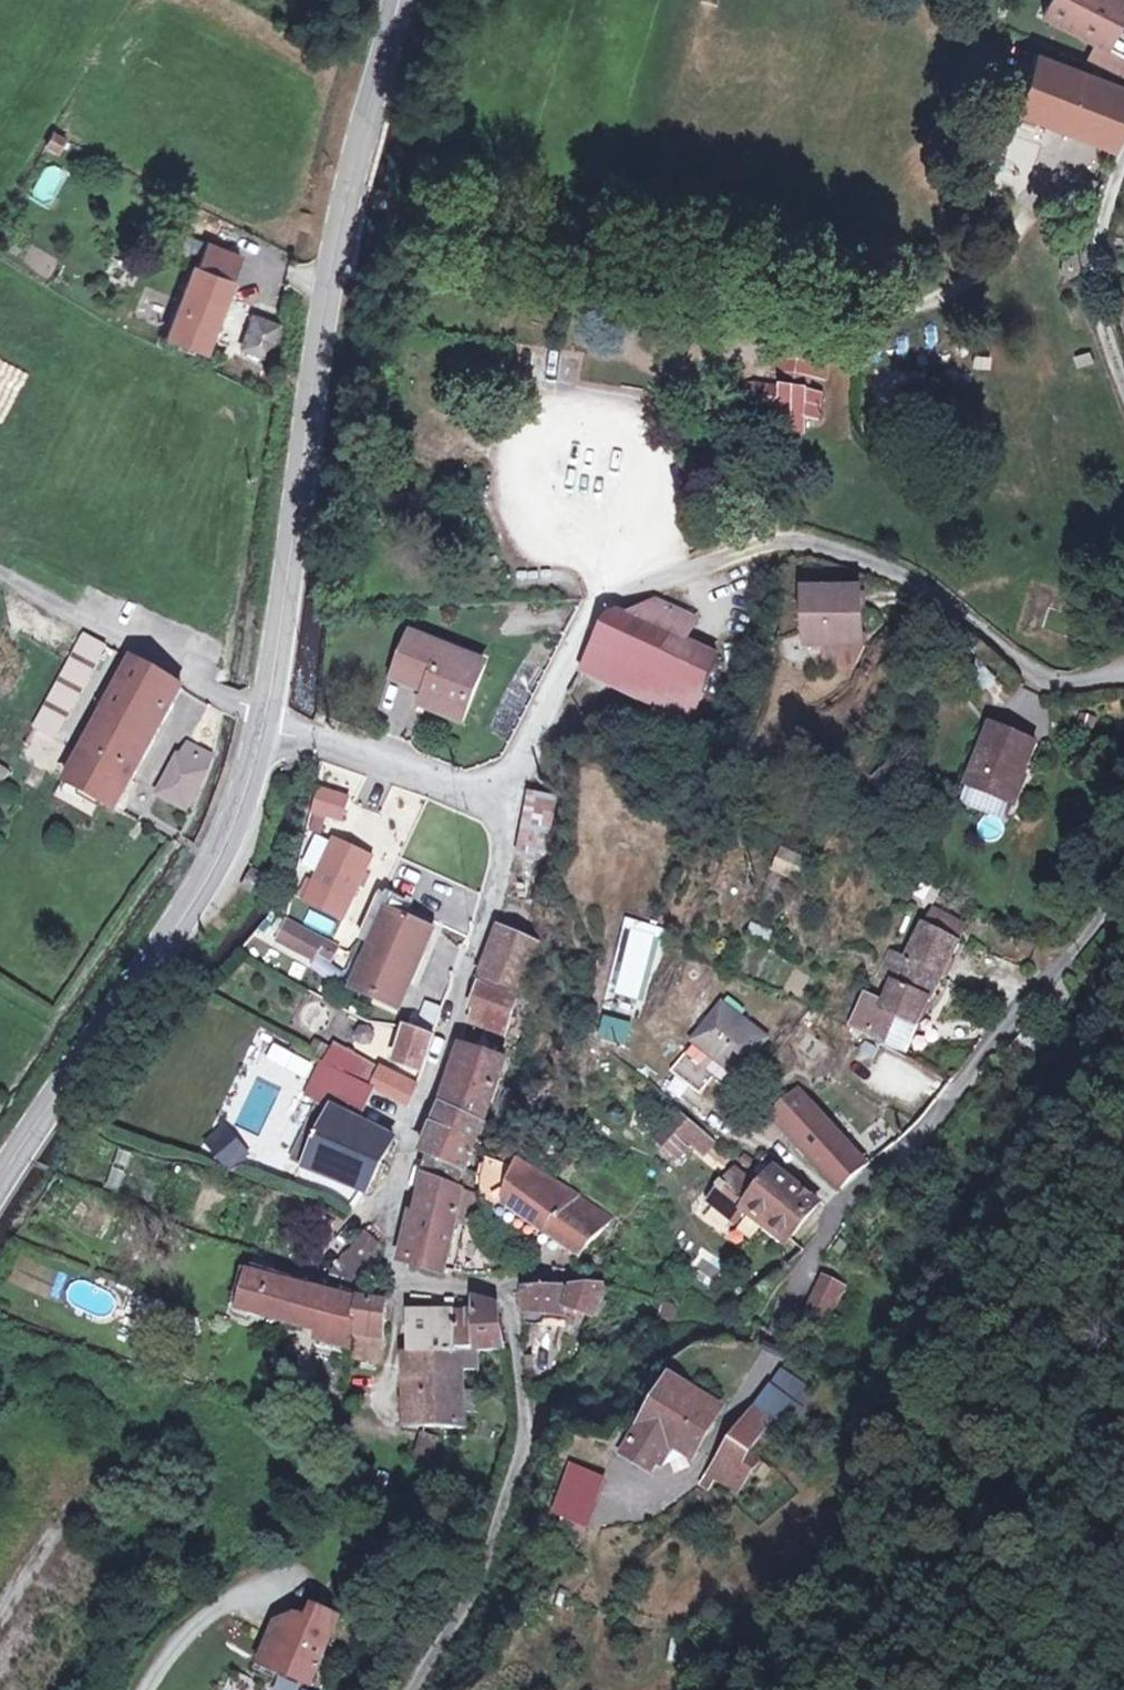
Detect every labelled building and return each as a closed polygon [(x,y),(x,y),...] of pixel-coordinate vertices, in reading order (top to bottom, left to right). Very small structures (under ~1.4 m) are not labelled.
[(1046,12),(1100,38),(1108,23),(1116,27),(1123,10),(1123,1),(1123,0),(1051,0),(1046,12)] [(1116,27),(1108,23),(1100,38),(1123,49),(1123,10),(1116,27)] [(1118,149),(1123,132),(1123,84),(1032,50),(1030,55),(1038,59),(1019,110),(1118,149)] [(28,198),(49,209),(68,172),(47,161),(28,198)] [(1001,205),(1005,196),(980,186),(977,184),(974,193),(1001,205)] [(245,255),(205,242),(171,338),(217,352),(226,327),(220,324),(228,304),(234,307),(243,279),(238,277),(245,255)] [(281,320),(255,313),(246,346),(273,353),(281,320)] [(829,387),(835,352),(819,349),(822,335),(809,334),(806,349),(793,347),(790,360),(775,359),(773,376),(791,379),(790,391),(747,384),(741,411),(755,414),(752,427),(765,429),(768,416),(784,419),(781,433),(806,436),(808,422),(823,425),(827,396),(814,395),(815,384),(829,387)] [(864,598),(817,593),(812,647),(860,653),(864,598)] [(608,617),(579,669),(620,699),(682,739),(720,657),(673,639),(685,616),(652,608),(625,620),(622,612),(608,617)] [(61,731),(112,642),(94,631),(40,718),(61,731)] [(485,668),(409,640),(395,676),(430,690),(426,699),(422,712),(461,726),(485,668)] [(186,685),(139,658),(74,770),(50,757),(41,769),(46,772),(59,779),(116,812),(186,685)] [(391,686),(426,699),(430,690),(395,676),(391,686)] [(1040,739),(993,717),(968,777),(1016,797),(1040,739)] [(167,788),(195,801),(217,752),(190,741),(167,788)] [(39,784),(46,772),(41,769),(33,765),(27,776),(39,784)] [(10,773),(0,766),(0,790),(10,773)] [(318,788),(313,816),(342,821),(347,793),(318,788)] [(539,855),(554,797),(528,792),(518,850),(539,855)] [(370,855),(337,839),(310,898),(344,914),(370,855)] [(771,839),(759,863),(783,875),(795,851),(771,839)] [(254,870),(244,889),(255,895),(265,875),(254,870)] [(927,903),(937,886),(918,875),(908,892),(927,903)] [(433,925),(379,901),(359,944),(375,952),(357,995),(396,1011),(433,925)] [(305,922),(329,933),(334,922),(310,911),(305,922)] [(880,1002),(864,993),(848,1020),(884,1040),(901,1011),(919,1022),(964,940),(926,920),(907,954),(895,947),(880,971),(893,979),(880,1002)] [(495,926),(477,981),(515,994),(520,978),(521,935),(495,926)] [(335,950),(289,927),(278,947),(313,967),(318,958),(328,963),(335,950)] [(515,994),(477,981),(471,1004),(507,1017),(515,994)] [(503,1029),(507,1017),(471,1004),(466,1018),(503,1029)] [(595,1009),(587,1033),(614,1042),(622,1018),(595,1009)] [(919,1022),(901,1011),(884,1040),(904,1051),(919,1022)] [(774,1048),(736,1018),(706,1052),(744,1082),(774,1048)] [(399,1063),(424,1072),(435,1039),(407,1029),(399,1063)] [(470,1036),(448,1110),(486,1121),(503,1057),(480,1050),(483,1039),(470,1036)] [(337,1045),(329,1061),(375,1086),(383,1070),(337,1045)] [(329,1061),(306,1117),(333,1125),(359,1132),(379,1088),(375,1086),(329,1061)] [(379,1088),(412,1106),(418,1088),(383,1070),(375,1086),(379,1088)] [(804,1100),(770,1114),(845,1191),(869,1169),(804,1100)] [(710,1149),(719,1138),(672,1102),(660,1119),(669,1126),(659,1138),(685,1158),(698,1140),(710,1149)] [(475,1163),(486,1121),(448,1110),(445,1109),(429,1151),(439,1154),(475,1163)] [(309,1174),(369,1195),(398,1144),(359,1132),(333,1125),(309,1174)] [(225,1130),(208,1144),(229,1170),(247,1155),(225,1130)] [(475,1163),(439,1154),(433,1178),(468,1188),(475,1163)] [(823,1202),(780,1167),(764,1185),(743,1170),(717,1202),(739,1220),(750,1206),(769,1222),(764,1227),(783,1242),(788,1238),(793,1241),(823,1202)] [(580,1257),(607,1220),(556,1188),(519,1174),(517,1182),(506,1216),(580,1257)] [(492,1210),(494,1218),(506,1216),(517,1182),(496,1176),(492,1210)] [(410,1262),(445,1274),(466,1196),(468,1188),(433,1178),(410,1262)] [(382,1245),(370,1230),(337,1276),(376,1291),(382,1245)] [(686,1272),(712,1284),(722,1261),(696,1249),(686,1272)] [(302,1321),(308,1292),(297,1290),(297,1284),(282,1279),(286,1265),(259,1255),(251,1274),(242,1311),(302,1321)] [(818,1270),(805,1293),(828,1306),(841,1283),(818,1270)] [(573,1308),(597,1315),(602,1287),(522,1292),(522,1313),(529,1325),(545,1326),(550,1316),(569,1317),(573,1308)] [(302,1321),(321,1325),(326,1295),(308,1292),(302,1321)] [(435,1317),(435,1298),(418,1294),(410,1296),(414,1318),(435,1317)] [(318,1339),(360,1347),(363,1302),(326,1295),(321,1325),(318,1339)] [(383,1349),(387,1301),(363,1295),(363,1302),(360,1347),(359,1362),(382,1365),(383,1349)] [(466,1391),(467,1350),(459,1350),(434,1349),(414,1351),(417,1426),(466,1426),(466,1412),(479,1411),(478,1391),(466,1391)] [(690,1460),(721,1417),(671,1382),(645,1415),(623,1452),(651,1470),(666,1450),(690,1460)] [(738,1429),(701,1482),(722,1498),(746,1466),(741,1460),(755,1441),(738,1429)] [(593,1474),(578,1462),(563,1482),(576,1491),(593,1474)] [(274,1670),(312,1683),(336,1612),(312,1604),(307,1619),(298,1623),(294,1614),(274,1624),(283,1644),(274,1670)] [(662,1633),(658,1656),(673,1658),(677,1635),(662,1633)]
